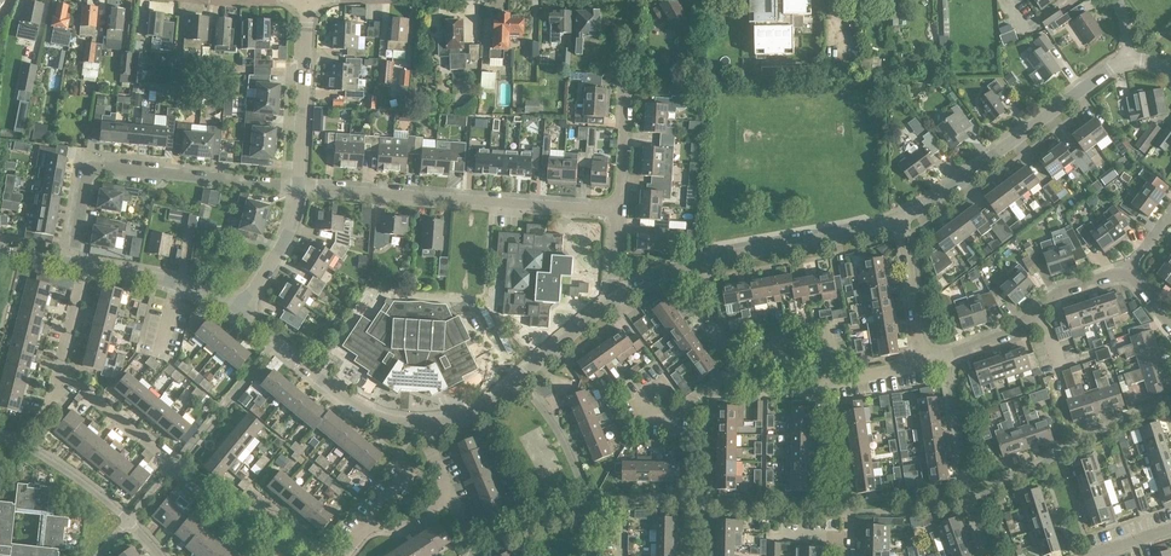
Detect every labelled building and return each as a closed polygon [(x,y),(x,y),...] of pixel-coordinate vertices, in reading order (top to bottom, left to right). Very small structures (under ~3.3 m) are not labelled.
[(168,1),(166,0),(155,0),(152,7),(163,11),(168,1)] [(679,21),(682,28),(690,23),(677,0),(670,0),(661,5),(654,9),(660,19),(667,15),(673,25),(679,21)] [(748,6),(750,6),(751,24),(755,24),(756,43),(753,43),(753,53),(756,53),(756,56),(795,55),(794,28),(804,28),(804,16),(812,16),(812,0),(748,0),(748,6)] [(939,22),(949,21),(948,0),(938,0),(939,22)] [(1055,0),(1035,0),(1041,10),(1055,0)] [(22,21),(20,21),(18,32),(36,35),(38,25),(39,25),(43,6),(25,2),(22,21)] [(54,14),(51,27),(54,27),(53,34),(70,38),(72,30),(67,29),(70,15),(66,14),(68,7),(57,5),(56,15),(54,14)] [(96,28),(97,8),(82,7),(81,18),(79,20),(80,25),(79,36),(95,37),(95,28),(96,28)] [(1046,27),(1063,15),(1057,7),(1040,19),(1046,27)] [(106,40),(122,42),(125,11),(109,9),(106,40)] [(583,55),(584,39),(584,37),(601,36),(601,11),(598,12),(596,10),(593,11),(591,12),(577,12),(578,40),(577,55),(583,55)] [(889,10),(890,45),(899,45),(898,10),(889,10)] [(559,13),(552,13),(551,25),(552,25),(552,43),(561,43),(561,33),(572,33),(572,12),(559,12),(559,13)] [(1103,34),(1088,12),(1074,22),(1089,43),(1103,34)] [(164,15),(147,13),(145,36),(164,38),(163,51),(171,51),(174,23),(163,22),(164,15)] [(507,52),(508,37),(507,37),(508,16),(509,16),(509,15),(507,15),(507,13),(493,13),(493,33),(493,37),(491,37),(490,39),(489,59),(503,60),(504,52),(507,52)] [(1067,14),(1055,22),(1059,28),(1071,20),(1067,14)] [(507,37),(508,37),(522,37),(523,17),(521,17),(521,16),(516,15),(516,16),(509,16),(508,16),(507,37)] [(446,41),(437,42),(438,58),(449,57),(450,70),(465,70),(465,61),(470,61),(470,60),(470,55),(465,55),(465,54),(459,54),(459,49),(463,49),(462,31),(461,31),(461,21),(450,22),(450,20),(449,18),(447,17),(445,17),(443,18),(442,19),(441,21),(442,23),(442,25),(444,26),(446,26),(446,41)] [(186,41),(184,41),(183,61),(202,62),(203,43),(208,44),(210,21),(188,19),(186,41)] [(235,53),(236,46),(232,46),(233,40),(234,30),(231,29),(231,20),(216,19),(215,39),(216,39),(215,46),(224,46),(224,52),(235,53)] [(388,41),(387,50),(396,51),(399,19),(390,19),(388,41)] [(408,20),(399,19),(396,51),(406,52),(408,20)] [(240,49),(254,50),(255,50),(255,21),(240,20),(240,49)] [(255,50),(270,50),(270,21),(255,21),(255,50)] [(367,37),(380,38),(381,23),(374,22),(374,28),(368,28),(367,37)] [(330,36),(334,36),(354,37),(355,24),(331,23),(330,36)] [(1004,46),(1019,41),(1015,31),(1000,36),(1004,46)] [(1045,82),(1054,75),(1057,76),(1058,72),(1061,70),(1048,52),(1054,48),(1044,35),(1035,42),(1041,49),(1028,59),(1045,82)] [(333,49),(350,50),(350,57),(366,57),(366,50),(357,50),(358,37),(354,37),(334,36),(333,49)] [(691,39),(680,39),(679,56),(690,56),(691,39)] [(86,43),(84,62),(99,64),(102,45),(86,43)] [(526,43),(526,57),(539,58),(540,43),(526,43)] [(479,45),(470,46),(470,55),(470,60),(478,60),(479,45)] [(211,48),(204,48),(203,60),(210,61),(211,48)] [(571,50),(563,49),(562,68),(570,68),(571,50)] [(121,52),(119,75),(130,76),(133,53),(121,52)] [(141,84),(144,55),(134,54),(130,83),(141,84)] [(878,75),(880,56),(862,55),(861,74),(878,75)] [(346,65),(329,65),(328,78),(332,78),(352,79),(355,79),(357,79),(358,67),(361,67),(362,60),(346,59),(346,65)] [(273,69),(273,61),(254,60),(254,68),(273,69)] [(380,62),(378,85),(391,86),(392,63),(380,62)] [(22,64),(17,91),(19,91),(17,101),(29,103),(31,93),(32,94),(38,67),(22,64)] [(202,94),(204,66),(190,65),(189,78),(176,78),(175,92),(188,92),(188,95),(202,96),(202,94)] [(400,71),(399,87),(408,87),(409,71),(400,71)] [(481,73),(479,99),(485,100),(486,93),(483,93),(484,90),(495,91),(496,74),(481,73)] [(586,96),(585,102),(609,104),(610,90),(602,89),(603,75),(585,74),(585,81),(582,81),(582,96),(586,96)] [(256,91),(255,99),(278,101),(279,86),(266,85),(267,76),(249,76),(248,90),(256,91)] [(646,94),(647,77),(639,76),(638,93),(646,94)] [(332,78),(328,78),(327,91),(348,92),(348,98),(363,99),(363,92),(357,91),(357,79),(355,79),(352,79),(332,78)] [(1007,110),(997,97),(1005,91),(996,80),(988,86),(992,92),(979,101),(987,112),(984,115),(990,123),(1007,110)] [(518,101),(517,82),(505,82),(505,101),(518,101)] [(1133,112),(1129,112),(1131,122),(1144,120),(1144,119),(1148,118),(1148,117),(1168,113),(1163,89),(1134,95),(1136,104),(1132,105),(1133,112)] [(644,118),(668,119),(668,112),(677,112),(677,106),(682,107),(683,99),(663,98),(663,105),(644,104),(644,118)] [(264,114),(277,116),(278,101),(255,99),(255,107),(246,106),(245,120),(263,122),(264,114)] [(399,99),(398,112),(406,112),(407,100),(399,99)] [(543,100),(531,100),(531,110),(543,110),(543,100)] [(609,118),(609,104),(585,102),(585,110),(576,109),(575,123),(590,124),(590,117),(609,118)] [(953,150),(965,140),(960,134),(971,126),(957,106),(950,111),(953,116),(937,129),(953,150)] [(139,146),(152,147),(154,126),(154,125),(155,115),(148,115),(149,109),(143,108),(141,127),(139,146)] [(232,117),(232,109),(224,108),(223,116),(232,117)] [(100,142),(113,143),(115,122),(116,114),(110,114),(110,117),(95,115),(93,130),(101,130),(100,142)] [(167,137),(174,137),(176,117),(167,116),(166,127),(154,126),(152,147),(166,148),(167,137)] [(1082,125),(1096,145),(1108,136),(1094,116),(1082,125)] [(661,134),(661,141),(675,142),(676,127),(667,127),(668,119),(644,118),(643,132),(661,134)] [(262,129),(263,122),(245,120),(244,127),(253,128),(251,143),(274,145),(275,130),(262,129)] [(113,143),(126,145),(128,126),(115,125),(116,122),(115,122),(113,143)] [(1145,154),(1162,131),(1152,123),(1134,146),(1145,154)] [(47,125),(35,124),(33,140),(45,141),(47,125)] [(192,125),(177,124),(176,142),(183,143),(182,156),(197,157),(199,135),(191,134),(192,125)] [(1087,154),(1081,159),(1090,171),(1097,166),(1092,160),(1097,156),(1091,149),(1096,145),(1082,125),(1071,133),(1087,154)] [(126,145),(139,146),(141,127),(128,126),(126,145)] [(207,135),(199,135),(197,157),(212,159),(213,145),(220,146),(222,128),(208,127),(207,135)] [(1166,130),(1156,144),(1165,151),(1170,143),(1170,133),(1166,130)] [(941,149),(929,132),(923,137),(935,153),(941,149)] [(1123,155),(1128,151),(1115,133),(1110,138),(1123,155)] [(347,169),(349,143),(341,143),(342,135),(329,134),(328,149),(335,149),(334,168),(347,169)] [(370,152),(371,136),(364,136),(363,144),(349,143),(347,169),(362,170),(363,151),(370,152)] [(370,152),(378,153),(377,171),(391,172),(392,146),(379,145),(380,137),(371,136),(370,152)] [(542,156),(550,156),(551,138),(544,137),(544,142),(543,142),(542,156)] [(420,174),(434,175),(436,149),(423,148),(423,138),(415,138),(415,140),(414,139),(414,140),(413,155),(422,156),(420,174)] [(402,147),(392,146),(391,172),(405,173),(406,155),(413,155),(414,140),(414,139),(402,139),(402,147)] [(641,161),(665,163),(665,156),(674,156),(675,142),(661,141),(660,149),(642,148),(641,161)] [(1061,141),(1049,150),(1063,170),(1071,164),(1076,171),(1079,168),(1085,175),(1090,171),(1081,159),(1077,162),(1061,141)] [(251,143),(243,142),(241,164),(259,166),(259,159),(273,160),(274,145),(251,143)] [(444,150),(436,149),(434,175),(449,176),(450,162),(457,162),(458,159),(465,160),(466,144),(445,142),(444,150)] [(45,155),(43,168),(64,172),(67,158),(55,156),(56,149),(49,148),(40,146),(39,154),(45,155)] [(231,147),(223,147),(223,157),(232,156),(231,147)] [(518,152),(517,177),(531,178),(532,168),(539,169),(540,148),(533,148),(533,153),(518,152)] [(587,153),(586,153),(585,167),(593,167),(592,186),(610,187),(611,177),(608,177),(609,163),(594,162),(595,149),(587,148),(587,153)] [(900,165),(911,180),(934,163),(922,148),(900,165)] [(490,150),(476,149),(476,150),(469,149),(468,164),(475,164),(474,174),(488,175),(490,150)] [(503,176),(504,151),(490,150),(488,175),(503,176)] [(1053,178),(1063,170),(1049,150),(1038,158),(1053,178)] [(503,176),(517,177),(518,152),(504,151),(503,176)] [(586,153),(579,152),(579,154),(565,154),(564,160),(563,160),(562,184),(577,185),(578,167),(585,167),(586,153)] [(562,184),(563,160),(550,159),(548,183),(562,184)] [(656,177),(656,184),(672,185),(673,171),(665,170),(665,163),(641,161),(640,176),(656,177)] [(17,164),(7,163),(6,170),(16,171),(17,164)] [(1016,174),(1029,191),(1040,183),(1027,166),(1016,174)] [(62,185),(64,172),(43,168),(40,168),(38,181),(41,181),(62,185)] [(1164,195),(1169,187),(1146,170),(1140,177),(1148,183),(1139,194),(1157,207),(1165,196),(1164,195)] [(1023,205),(1028,202),(1023,196),(1029,191),(1016,174),(1006,182),(1023,205)] [(955,184),(955,175),(940,175),(941,184),(955,184)] [(18,177),(8,176),(7,184),(17,186),(18,177)] [(679,194),(690,195),(691,180),(680,179),(679,194)] [(1060,200),(1057,195),(1063,191),(1055,179),(1048,184),(1057,196),(1060,200)] [(40,188),(33,187),(32,193),(39,194),(60,198),(62,185),(41,181),(40,188)] [(1008,207),(1015,202),(1020,208),(1023,205),(1006,182),(996,190),(1008,207)] [(671,199),(672,185),(656,184),(656,185),(658,185),(657,192),(639,191),(638,205),(662,206),(663,199),(671,199)] [(1057,196),(1048,184),(1043,188),(1055,204),(1060,200),(1057,196)] [(100,193),(98,193),(96,195),(95,198),(95,201),(95,204),(96,206),(97,207),(97,209),(120,213),(122,201),(130,203),(131,197),(138,198),(140,190),(115,186),(114,193),(100,191),(100,193)] [(210,191),(203,190),(201,204),(208,206),(210,191)] [(996,190),(985,198),(998,215),(1008,207),(996,190)] [(243,215),(265,221),(269,207),(247,201),(249,194),(240,193),(237,205),(245,208),(243,215)] [(15,196),(5,194),(4,201),(8,202),(14,203),(15,196)] [(58,210),(60,198),(39,194),(36,207),(58,210)] [(1157,207),(1139,194),(1136,199),(1129,194),(1120,206),(1134,216),(1139,210),(1149,218),(1157,207)] [(1087,203),(1092,210),(1097,206),(1099,200),(1096,196),(1087,203)] [(8,202),(4,201),(3,208),(13,210),(14,203),(8,202)] [(1066,203),(1059,206),(1064,215),(1070,212),(1066,203)] [(656,220),(655,228),(669,229),(670,215),(662,214),(662,206),(638,205),(637,219),(656,220)] [(976,205),(965,213),(977,230),(982,237),(992,229),(990,227),(991,226),(976,205)] [(1104,214),(1109,221),(1102,226),(1116,245),(1128,237),(1119,224),(1125,220),(1115,206),(1104,214)] [(35,214),(29,213),(28,219),(34,220),(56,223),(58,210),(36,207),(35,214)] [(364,218),(373,218),(373,209),(364,208),(364,218)] [(1042,208),(1036,212),(1040,218),(1046,213),(1042,208)] [(191,227),(200,227),(200,211),(191,211),(191,227)] [(336,232),(335,242),(335,243),(350,248),(351,228),(344,227),(344,218),(332,217),(332,214),(318,213),(317,231),(336,232)] [(977,230),(965,213),(954,221),(972,245),(976,241),(972,235),(977,230)] [(594,228),(601,227),(601,214),(574,215),(574,233),(594,233),(594,228)] [(261,236),(265,221),(243,215),(239,229),(231,227),(229,234),(246,239),(248,232),(261,236)] [(389,235),(406,236),(407,219),(383,218),(382,229),(375,228),(374,248),(383,249),(389,244),(389,235)] [(996,223),(1007,238),(1014,233),(1002,218),(996,223)] [(32,233),(25,232),(24,239),(40,242),(42,235),(53,237),(56,223),(34,220),(32,233)] [(434,250),(442,251),(442,238),(441,238),(442,222),(424,221),(422,257),(434,258),(434,250)] [(972,245),(954,221),(944,229),(957,246),(963,241),(968,248),(972,245)] [(94,229),(92,229),(90,231),(89,234),(88,237),(89,240),(90,242),(91,243),(91,245),(114,249),(116,238),(121,239),(122,232),(125,232),(127,225),(109,222),(108,229),(94,227),(94,229)] [(1077,230),(1086,244),(1094,238),(1105,253),(1116,245),(1102,226),(1096,229),(1092,222),(1086,226),(1085,224),(1077,230)] [(1007,238),(996,223),(991,226),(990,227),(992,229),(1002,242),(1007,238)] [(498,259),(511,260),(508,297),(505,297),(504,315),(531,317),(530,327),(549,329),(550,310),(547,310),(548,303),(559,304),(561,276),(571,277),(572,258),(559,257),(560,251),(563,251),(564,235),(546,234),(547,226),(528,224),(527,235),(500,233),(498,259)] [(660,251),(660,236),(669,237),(669,229),(655,228),(655,236),(636,235),(635,253),(645,253),(646,250),(660,251)] [(941,248),(930,256),(937,276),(954,264),(946,254),(957,246),(944,229),(933,237),(941,248)] [(1075,251),(1075,250),(1082,246),(1073,229),(1066,232),(1069,238),(1054,243),(1055,246),(1057,251),(1064,272),(1077,268),(1071,252),(1075,251)] [(148,253),(168,257),(172,237),(152,233),(148,253)] [(143,240),(131,238),(130,247),(141,249),(143,240)] [(1020,241),(1025,251),(1031,248),(1025,238),(1020,241)] [(305,254),(328,268),(335,256),(342,260),(350,248),(335,243),(329,252),(313,242),(305,254)] [(891,249),(887,245),(876,248),(885,256),(891,249)] [(1055,246),(1043,250),(1052,276),(1064,272),(1057,251),(1055,246)] [(1025,251),(1029,257),(1034,266),(1039,263),(1031,248),(1025,251)] [(179,266),(181,251),(173,249),(170,264),(179,266)] [(114,266),(134,269),(136,257),(116,253),(114,266)] [(972,267),(983,259),(978,253),(967,261),(972,267)] [(309,282),(322,290),(327,284),(320,280),(328,268),(305,254),(298,266),(313,276),(309,282)] [(886,257),(865,260),(866,268),(856,270),(857,276),(867,275),(885,272),(884,267),(887,266),(886,257)] [(1028,269),(1034,266),(1029,257),(1023,260),(1028,269)] [(439,258),(438,277),(447,278),(448,258),(439,258)] [(851,263),(840,265),(842,279),(854,277),(851,263)] [(1016,273),(1010,279),(1026,297),(1036,287),(1027,278),(1029,276),(1027,273),(1019,264),(1013,270),(1016,273)] [(1158,275),(1170,285),(1170,269),(1165,265),(1158,275)] [(869,282),(870,288),(887,285),(885,272),(867,275),(857,276),(859,284),(869,282)] [(819,276),(822,294),(823,302),(838,299),(834,274),(819,276)] [(778,277),(781,295),(794,293),(795,293),(793,281),(792,277),(792,275),(778,277)] [(804,275),(792,277),(793,281),(795,293),(794,293),(795,299),(802,298),(803,304),(810,303),(809,297),(806,278),(805,279),(804,275)] [(822,294),(819,276),(806,278),(809,297),(822,294)] [(778,277),(764,280),(767,298),(774,297),(775,304),(782,302),(781,295),(778,277)] [(24,293),(47,299),(51,285),(28,279),(24,293)] [(312,293),(318,297),(322,290),(309,282),(305,289),(290,279),(282,291),(304,304),(312,293)] [(1026,297),(1010,279),(1000,287),(1016,305),(1026,297)] [(764,280),(750,282),(754,300),(755,307),(769,304),(767,298),(764,280)] [(742,312),(740,302),(747,301),(748,310),(755,309),(754,307),(755,307),(754,300),(750,282),(737,284),(742,312)] [(570,287),(570,297),(579,297),(580,293),(589,294),(589,284),(579,283),(579,288),(570,287)] [(726,305),(734,304),(736,313),(742,312),(737,284),(723,287),(726,305)] [(123,290),(103,285),(100,299),(119,304),(123,290)] [(890,299),(887,285),(870,288),(871,295),(865,296),(866,303),(872,302),(890,299)] [(999,308),(1005,304),(994,285),(988,288),(999,308)] [(846,292),(847,298),(858,297),(857,290),(853,291),(846,292)] [(280,319),(297,330),(307,315),(300,311),(304,304),(282,291),(275,303),(286,310),(280,319)] [(21,307),(44,313),(47,299),(24,293),(21,307)] [(1113,318),(1128,313),(1125,304),(1118,306),(1114,294),(1101,298),(1111,329),(1116,327),(1113,318)] [(969,305),(968,305),(975,327),(989,322),(980,295),(967,299),(969,305)] [(954,310),(950,297),(943,299),(947,313),(954,310)] [(868,317),(874,316),(892,312),(891,308),(894,307),(893,298),(890,299),(872,302),(873,309),(867,310),(868,317)] [(1111,329),(1101,298),(1088,302),(1095,324),(1105,321),(1108,330),(1111,329)] [(119,304),(100,299),(96,312),(116,317),(119,304)] [(662,322),(676,311),(668,299),(653,310),(662,322)] [(492,325),(498,322),(490,301),(484,303),(492,325)] [(385,303),(369,328),(359,322),(342,347),(357,357),(354,362),(369,372),(367,375),(382,385),(397,395),(400,391),(428,393),(431,397),(463,381),(462,378),(478,370),(446,305),(431,304),(420,302),(410,303),(394,302),(390,307),(385,303)] [(1088,327),(1095,324),(1088,302),(1076,306),(1083,328),(1084,328),(1086,334),(1090,332),(1088,327)] [(140,303),(138,309),(146,311),(148,305),(140,303)] [(975,327),(968,305),(956,309),(964,331),(975,327)] [(1083,328),(1076,306),(1063,310),(1067,320),(1061,322),(1060,324),(1061,327),(1063,333),(1058,334),(1056,335),(1059,342),(1073,338),(1071,332),(1083,328)] [(17,321),(40,327),(44,313),(21,307),(17,321)] [(146,311),(138,309),(137,315),(145,317),(146,311)] [(676,311),(662,322),(666,328),(660,332),(664,337),(670,333),(684,322),(676,311)] [(116,317),(96,312),(93,326),(113,331),(116,317)] [(869,331),(876,329),(894,326),(892,312),(874,316),(875,323),(868,325),(869,331)] [(205,344),(218,328),(207,319),(194,335),(205,344)] [(633,324),(642,336),(648,332),(647,332),(650,330),(641,319),(633,324)] [(730,331),(744,329),(743,319),(729,321),(730,331)] [(13,336),(37,341),(40,327),(17,321),(13,336)] [(674,339),(667,344),(671,349),(678,344),(693,334),(684,322),(670,333),(674,339)] [(113,331),(93,326),(90,339),(109,344),(113,331)] [(871,344),(879,343),(897,340),(896,335),(899,334),(897,326),(894,326),(876,329),(869,331),(871,344)] [(216,353),(229,337),(218,328),(205,344),(216,353)] [(133,330),(132,336),(140,338),(141,332),(133,330)] [(646,349),(635,334),(629,338),(624,330),(612,339),(623,354),(627,359),(638,351),(639,354),(646,349)] [(1130,337),(1132,344),(1117,349),(1119,356),(1124,354),(1125,355),(1125,354),(1156,343),(1152,330),(1130,337)] [(648,332),(642,336),(646,341),(651,337),(648,332)] [(678,344),(686,355),(700,344),(693,334),(678,344)] [(507,336),(509,349),(516,348),(513,335),(507,336)] [(10,350),(33,356),(37,341),(13,336),(10,350)] [(140,338),(132,336),(130,342),(138,344),(140,338)] [(227,361),(240,346),(229,337),(216,353),(227,361)] [(109,344),(90,339),(86,353),(106,358),(109,344)] [(623,354),(612,339),(600,348),(611,362),(617,358),(621,364),(627,359),(623,354)] [(1101,339),(1093,342),(1095,349),(1103,347),(1101,339)] [(897,340),(879,343),(881,357),(899,354),(897,340)] [(1139,363),(1160,356),(1156,343),(1125,354),(1125,355),(1126,359),(1136,356),(1139,363)] [(688,371),(694,366),(708,356),(700,344),(686,355),(690,361),(684,365),(688,371)] [(240,346),(227,361),(238,370),(250,355),(240,346)] [(600,348),(589,356),(600,370),(606,366),(610,371),(615,368),(611,362),(600,348)] [(1027,355),(1024,348),(1012,352),(1020,378),(1024,377),(1022,372),(1039,367),(1034,353),(1027,355)] [(1108,348),(1095,352),(1098,362),(1111,358),(1108,348)] [(654,353),(658,359),(664,355),(660,349),(654,353)] [(6,364),(29,370),(33,356),(10,350),(6,364)] [(1020,378),(1012,352),(1000,356),(1007,377),(1015,375),(1017,379),(1020,378)] [(106,358),(86,353),(83,366),(102,371),(106,358)] [(658,359),(662,363),(670,357),(667,353),(664,355),(658,359)] [(118,354),(116,360),(125,362),(126,356),(118,354)] [(604,376),(600,370),(589,356),(578,364),(583,371),(580,382),(588,385),(589,379),(589,378),(595,374),(599,380),(604,376)] [(708,356),(694,366),(702,378),(717,367),(708,356)] [(1000,356),(987,361),(994,381),(1007,377),(1000,356)] [(1125,381),(1164,368),(1160,356),(1139,363),(1141,369),(1123,375),(1125,381)] [(150,367),(156,361),(151,357),(146,363),(150,367)] [(125,362),(116,360),(115,366),(123,368),(125,362)] [(161,365),(156,361),(150,367),(155,371),(161,365)] [(182,372),(188,365),(183,361),(177,368),(182,372)] [(976,372),(968,374),(976,397),(984,394),(981,386),(990,383),(992,390),(996,388),(994,382),(994,381),(987,361),(974,365),(976,372)] [(2,378),(26,384),(29,370),(6,364),(2,378)] [(638,364),(633,367),(637,373),(642,370),(638,364)] [(188,365),(182,372),(187,376),(193,369),(188,365)] [(1080,365),(1070,369),(1070,370),(1072,374),(1082,371),(1080,365)] [(637,373),(633,367),(628,371),(632,377),(637,373)] [(1150,396),(1164,391),(1162,383),(1169,381),(1164,368),(1125,381),(1127,386),(1145,381),(1150,396)] [(175,380),(181,374),(176,370),(170,376),(175,380)] [(271,394),(284,379),(273,370),(260,385),(271,394)] [(1066,401),(1067,402),(1065,403),(1063,405),(1065,410),(1067,410),(1069,410),(1074,423),(1087,418),(1080,396),(1076,387),(1072,374),(1070,370),(1062,372),(1067,390),(1070,389),(1073,399),(1066,401)] [(670,376),(674,381),(680,377),(676,371),(670,376)] [(1099,414),(1112,410),(1101,378),(1099,371),(1093,373),(1098,389),(1092,391),(1092,392),(1099,414)] [(125,398),(137,382),(127,373),(114,389),(125,398)] [(181,374),(175,380),(180,384),(185,378),(181,374)] [(626,381),(621,376),(616,379),(621,385),(626,381)] [(1101,378),(1112,410),(1124,406),(1123,404),(1117,384),(1110,387),(1107,376),(1101,378)] [(683,382),(680,377),(674,381),(678,386),(683,382)] [(22,398),(26,384),(2,378),(0,388),(0,393),(22,398)] [(204,389),(209,382),(204,379),(199,385),(204,389)] [(271,394),(281,403),(294,387),(284,379),(271,394)] [(125,398),(135,406),(148,391),(137,382),(125,398)] [(209,382),(204,389),(208,393),(214,386),(209,382)] [(571,404),(574,411),(591,404),(597,401),(593,390),(586,392),(585,390),(586,391),(588,385),(580,382),(577,394),(568,397),(571,404)] [(918,385),(911,386),(912,395),(919,395),(918,385)] [(1099,414),(1092,392),(1092,391),(1085,393),(1082,385),(1076,387),(1080,396),(1087,418),(1099,414)] [(196,398),(202,391),(197,387),(192,394),(196,398)] [(305,396),(294,387),(281,403),(292,412),(305,396)] [(933,387),(920,389),(922,398),(934,395),(933,387)] [(1020,387),(1011,390),(1013,397),(1022,394),(1020,387)] [(1003,393),(1006,400),(1013,398),(1013,397),(1011,390),(1003,393)] [(135,406),(146,415),(159,400),(148,391),(135,406)] [(202,391),(196,398),(201,402),(207,395),(202,391)] [(18,412),(21,404),(22,398),(0,393),(0,408),(18,412)] [(79,403),(83,398),(79,394),(74,399),(79,403)] [(305,396),(292,412),(303,421),(316,405),(305,396)] [(919,400),(919,404),(921,414),(939,411),(937,397),(919,400)] [(159,400),(146,415),(157,424),(170,409),(159,400)] [(848,411),(845,411),(848,425),(866,423),(865,416),(871,415),(870,408),(864,409),(862,400),(847,403),(848,411)] [(574,411),(579,423),(596,416),(593,410),(600,408),(597,401),(591,404),(574,411)] [(763,401),(754,401),(754,421),(756,421),(762,421),(763,401)] [(793,401),(793,416),(787,415),(786,422),(789,422),(789,421),(793,421),(811,422),(811,408),(809,407),(809,401),(793,401)] [(607,405),(610,411),(616,408),(614,404),(613,402),(607,405)] [(895,412),(895,418),(902,417),(907,416),(905,402),(893,403),(895,412)] [(250,410),(255,414),(260,408),(255,404),(250,410)] [(326,413),(316,405),(303,421),(313,430),(329,411),(328,411),(326,413)] [(719,420),(737,421),(744,421),(744,406),(719,406),(719,420)] [(1001,418),(997,406),(981,412),(984,423),(1001,418)] [(1028,425),(1023,427),(1030,448),(1041,444),(1031,413),(1030,413),(1028,406),(1022,407),(1028,425)] [(260,408),(255,414),(259,418),(265,412),(260,408)] [(619,414),(616,408),(610,411),(612,416),(619,414)] [(1023,427),(1014,430),(1007,408),(1003,409),(1006,421),(1017,452),(1030,448),(1023,427)] [(157,424),(168,433),(180,418),(170,409),(157,424)] [(1006,421),(1003,409),(1002,410),(1006,422),(1000,423),(1001,424),(998,425),(999,430),(995,432),(997,439),(995,439),(994,441),(996,449),(998,450),(1000,449),(1003,457),(1017,452),(1006,421)] [(65,441),(83,419),(71,410),(54,431),(65,441)] [(313,430),(314,430),(316,427),(326,436),(339,420),(329,411),(313,430)] [(923,428),(941,425),(939,411),(921,414),(915,415),(917,429),(923,428)] [(1107,414),(1109,420),(1118,418),(1116,411),(1107,414)] [(1046,419),(1040,422),(1036,412),(1031,413),(1041,444),(1053,440),(1049,428),(1054,427),(1051,419),(1047,420),(1046,419)] [(239,424),(254,437),(263,426),(247,413),(239,424)] [(584,435),(601,428),(599,423),(605,420),(603,414),(596,417),(596,416),(579,423),(584,435)] [(180,418),(168,433),(178,442),(191,426),(180,418)] [(65,441),(76,450),(91,432),(81,423),(84,420),(83,419),(65,441)] [(350,429),(339,420),(326,436),(337,445),(350,429)] [(737,434),(737,428),(744,428),(744,421),(737,421),(719,420),(718,434),(737,434)] [(94,429),(98,425),(93,421),(89,426),(94,429)] [(271,428),(276,432),(282,425),(277,421),(271,428)] [(617,429),(624,426),(622,421),(615,424),(617,429)] [(811,422),(793,421),(789,421),(789,422),(789,435),(792,435),(811,435),(811,422)] [(1143,442),(1164,435),(1160,422),(1139,429),(1143,442)] [(848,425),(850,439),(868,436),(866,423),(848,425)] [(230,435),(245,448),(254,437),(239,424),(230,435)] [(986,424),(980,426),(983,435),(989,433),(986,424)] [(98,425),(94,429),(98,433),(102,429),(98,425)] [(282,425),(276,432),(281,436),(286,429),(282,425)] [(941,425),(923,428),(917,429),(919,442),(925,441),(943,439),(941,425)] [(584,435),(589,448),(606,441),(601,428),(584,435)] [(350,429),(337,445),(348,453),(361,438),(350,429)] [(91,432),(76,450),(88,459),(103,441),(91,432)] [(718,448),(737,448),(737,434),(718,434),(718,448)] [(1164,435),(1143,442),(1147,454),(1168,447),(1166,440),(1170,439),(1168,434),(1164,435)] [(221,446),(236,459),(245,448),(230,435),(221,446)] [(787,449),(792,449),(810,449),(811,435),(792,435),(792,443),(787,443),(787,449)] [(850,439),(852,453),(870,450),(869,444),(874,443),(873,435),(868,436),(850,439)] [(507,509),(502,498),(505,496),(484,447),(481,448),(476,436),(458,444),(472,478),(465,482),(466,485),(474,482),(484,504),(470,510),(475,522),(489,517),(507,509)] [(620,444),(625,447),(629,441),(623,437),(620,444)] [(277,438),(273,443),(280,448),(284,443),(277,438)] [(371,447),(361,438),(348,453),(358,462),(355,466),(371,447)] [(943,439),(925,441),(927,455),(945,452),(943,439)] [(116,448),(120,443),(115,440),(112,444),(116,448)] [(88,459),(99,469),(114,450),(103,441),(88,459)] [(612,455),(606,441),(589,448),(595,462),(612,455)] [(634,444),(629,441),(625,447),(630,450),(634,444)] [(297,450),(300,446),(295,442),(290,448),(295,452),(297,450)] [(120,443),(116,448),(121,452),(125,447),(120,443)] [(302,443),(300,446),(297,450),(301,454),(307,447),(302,443)] [(212,456),(228,469),(236,459),(221,446),(212,456)] [(1128,446),(1122,448),(1125,457),(1131,455),(1128,446)] [(363,466),(369,471),(382,455),(371,447),(355,466),(359,470),(363,466)] [(1155,465),(1170,460),(1170,456),(1168,447),(1147,454),(1151,466),(1155,465)] [(742,455),(742,448),(737,448),(718,448),(718,462),(736,462),(736,455),(742,455)] [(146,458),(150,452),(146,449),(141,454),(146,458)] [(787,457),(787,463),(810,463),(810,449),(792,449),(792,457),(787,457)] [(114,450),(99,469),(110,478),(125,460),(114,450)] [(297,450),(295,452),(291,457),(296,461),(301,454),(297,450)] [(872,463),(870,450),(852,453),(854,467),(877,463),(877,462),(872,463)] [(154,456),(150,452),(146,458),(143,461),(147,465),(154,456)] [(929,469),(933,468),(947,466),(945,452),(927,455),(928,463),(921,464),(921,470),(929,469)] [(1077,477),(1095,471),(1100,469),(1096,457),(1095,457),(1093,452),(1081,456),(1083,461),(1073,464),(1077,477)] [(1115,460),(1116,464),(1123,462),(1121,457),(1119,453),(1113,455),(1115,460)] [(263,454),(259,459),(266,465),(270,460),(263,454)] [(315,461),(320,465),(325,458),(320,454),(315,461)] [(228,469),(212,456),(203,467),(219,480),(228,469)] [(650,481),(650,463),(652,463),(652,457),(638,457),(638,463),(637,463),(636,481),(650,481)] [(664,481),(679,482),(679,463),(673,463),(673,458),(665,457),(665,463),(664,463),(664,481)] [(325,458),(320,465),(324,469),(330,462),(325,458)] [(266,465),(259,459),(255,464),(262,470),(266,465)] [(110,478),(121,487),(139,466),(138,465),(136,468),(125,460),(110,478)] [(1155,479),(1170,474),(1170,460),(1155,465),(1150,467),(1154,479),(1155,479)] [(718,476),(736,476),(743,476),(743,462),(736,462),(718,462),(718,466),(715,466),(715,475),(718,476)] [(636,481),(637,463),(623,463),(623,464),(615,464),(615,474),(623,474),(623,481),(636,481)] [(650,481),(664,481),(664,463),(652,463),(650,463),(650,481)] [(787,477),(792,477),(810,477),(810,463),(787,463),(787,477)] [(854,467),(856,480),(874,477),(873,470),(878,469),(877,463),(854,467)] [(308,470),(313,474),(318,468),(313,464),(308,470)] [(1128,468),(1130,474),(1136,471),(1134,464),(1128,466),(1128,468)] [(139,466),(121,487),(133,497),(150,475),(139,466)] [(923,479),(929,483),(949,480),(947,466),(933,468),(929,469),(921,470),(923,479)] [(318,468),(313,474),(318,478),(323,472),(318,468)] [(1081,489),(1099,484),(1104,482),(1104,481),(1100,469),(1095,471),(1077,477),(1081,489)] [(235,475),(242,480),(248,486),(252,481),(245,476),(238,471),(235,475)] [(277,496),(290,480),(279,471),(266,487),(277,496)] [(1113,479),(1126,477),(1125,471),(1112,474),(1113,479)] [(341,483),(346,476),(341,472),(336,479),(341,483)] [(1159,492),(1170,488),(1170,474),(1155,479),(1159,492)] [(351,480),(346,476),(341,483),(345,487),(351,480)] [(718,476),(718,490),(736,490),(736,483),(743,483),(743,476),(736,476),(718,476)] [(874,477),(856,480),(858,494),(883,490),(881,476),(874,477)] [(810,477),(792,477),(791,491),(810,491),(810,477)] [(1123,484),(1125,490),(1131,487),(1129,482),(1128,479),(1122,481),(1123,484)] [(248,486),(242,480),(238,485),(244,491),(248,486)] [(277,496),(288,504),(301,489),(290,480),(277,496)] [(334,492),(340,485),(335,481),(329,488),(334,492)] [(1108,494),(1104,482),(1099,484),(1081,489),(1085,502),(1103,496),(1109,495),(1108,494)] [(58,553),(57,553),(57,550),(64,551),(65,541),(63,541),(64,529),(67,529),(68,518),(46,516),(50,488),(39,486),(39,490),(27,489),(27,485),(17,484),(14,505),(11,505),(12,504),(0,503),(0,555),(58,555),(58,553)] [(344,489),(340,485),(334,492),(339,496),(344,489)] [(301,489),(288,504),(299,513),(312,497),(305,492),(308,489),(304,486),(301,489)] [(1028,492),(1027,488),(1018,491),(1023,508),(1044,501),(1040,488),(1028,492)] [(1159,492),(1164,508),(1170,506),(1170,488),(1159,492)] [(1138,499),(1146,496),(1144,496),(1142,489),(1135,491),(1138,499)] [(183,491),(180,496),(189,503),(193,498),(183,491)] [(1089,514),(1107,509),(1113,507),(1109,495),(1103,496),(1085,502),(1089,514)] [(189,504),(180,496),(176,501),(185,508),(189,504)] [(1151,510),(1146,496),(1138,499),(1142,512),(1151,510)] [(299,513),(309,522),(322,506),(326,502),(321,498),(318,502),(312,497),(299,513)] [(178,507),(174,503),(167,498),(152,516),(163,525),(178,507)] [(1134,500),(1126,503),(1128,511),(1137,508),(1134,500)] [(1027,520),(1031,519),(1048,513),(1044,501),(1023,508),(1027,520)] [(322,506),(309,522),(320,531),(333,515),(322,506)] [(189,516),(183,511),(178,507),(163,525),(175,535),(190,516),(189,516)] [(1107,509),(1089,514),(1093,526),(1117,519),(1113,507),(1107,509)] [(657,517),(657,509),(635,510),(635,519),(650,519),(650,529),(678,530),(678,518),(657,517)] [(959,514),(948,518),(949,521),(942,523),(938,513),(920,516),(924,527),(934,524),(937,532),(931,534),(932,539),(939,537),(964,528),(959,514)] [(1029,533),(1052,526),(1048,513),(1031,519),(1027,520),(1031,532),(1029,533)] [(719,532),(742,532),(743,521),(749,521),(749,516),(737,515),(737,521),(719,520),(719,532)] [(175,535),(187,544),(185,547),(195,555),(238,555),(234,553),(235,553),(234,552),(234,553),(217,539),(219,536),(217,533),(214,536),(197,523),(198,522),(197,521),(197,522),(190,516),(175,535)] [(904,526),(904,519),(884,518),(884,526),(866,526),(866,537),(890,538),(890,526),(904,526)] [(438,553),(436,550),(451,541),(438,522),(430,527),(430,526),(429,526),(429,527),(411,539),(409,535),(405,537),(408,541),(390,553),(389,552),(388,553),(389,553),(385,555),(434,555),(438,553)] [(1039,544),(1056,538),(1052,526),(1029,533),(1033,546),(1039,544)] [(964,528),(939,537),(943,550),(950,547),(969,540),(966,533),(963,534),(962,530),(965,529),(964,528)] [(677,544),(677,535),(678,535),(678,530),(650,529),(650,530),(657,531),(657,543),(677,544)] [(715,537),(715,546),(735,547),(735,541),(742,541),(742,532),(719,532),(718,537),(715,537)] [(862,551),(882,552),(890,552),(890,538),(866,537),(866,543),(863,543),(862,551)] [(909,553),(914,552),(913,545),(911,538),(905,539),(907,546),(909,553)] [(1039,544),(1043,555),(1044,555),(1060,551),(1056,538),(1039,544)] [(971,554),(970,551),(972,550),(969,540),(950,547),(953,555),(950,555),(966,555),(971,554)] [(656,555),(677,555),(677,544),(657,543),(656,555)] [(780,543),(770,543),(770,555),(779,555),(780,543)] [(131,546),(118,555),(139,555),(131,546)] [(718,555),(735,555),(735,547),(715,546),(715,555),(718,555)] [(794,555),(819,555),(819,548),(795,547),(794,555)]
